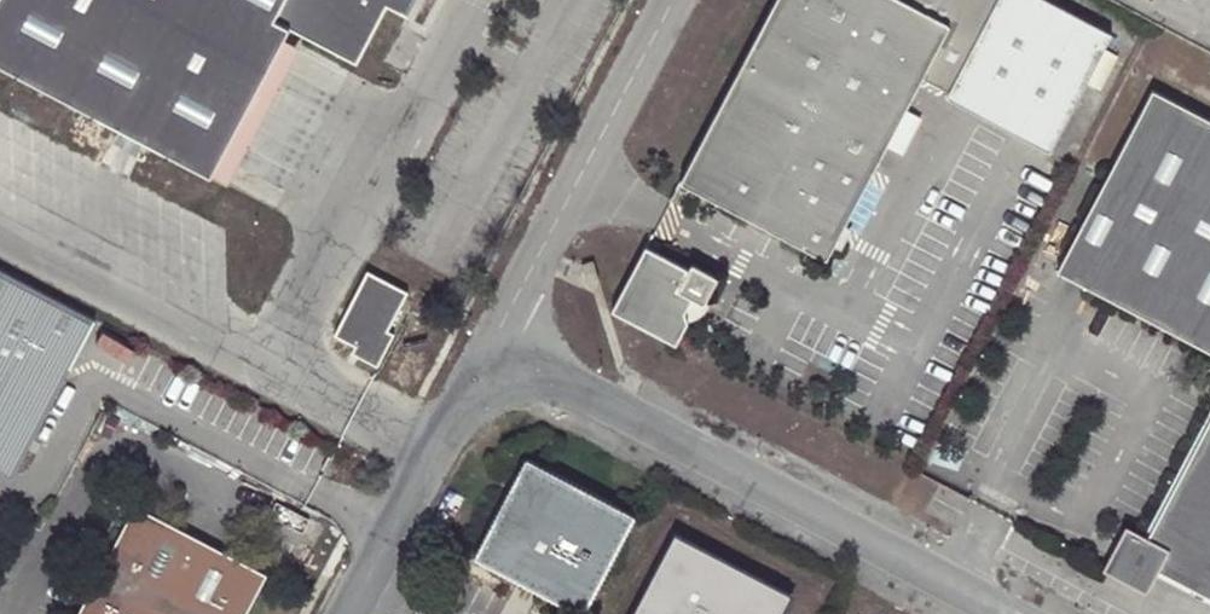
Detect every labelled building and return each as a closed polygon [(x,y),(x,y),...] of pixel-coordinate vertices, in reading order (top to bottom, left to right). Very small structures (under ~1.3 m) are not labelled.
[(401,0),(0,0),(0,66),(208,176),(286,26),(303,35),(353,61),(383,4),(396,10),(401,0)] [(396,10),(403,13),(410,0),(401,0),(396,10)] [(941,97),(1048,151),(1110,34),(1046,0),(769,0),(673,182),(821,260),(919,79),(943,91),(941,97)] [(225,184),(303,35),(286,26),(208,176),(225,184)] [(1150,90),(1053,270),(1209,354),(1209,122),(1150,90)] [(686,269),(640,247),(607,311),(672,344),(683,322),(679,310),(686,297),(701,302),(713,278),(687,266),(686,269)] [(600,276),(595,260),(583,264),(588,279),(600,276)] [(386,328),(405,292),(367,271),(333,334),(353,345),(351,352),(375,364),(391,331),(386,328)] [(0,273),(0,471),(10,478),(92,320),(0,273)] [(686,297),(679,310),(683,322),(698,316),(704,304),(701,302),(686,297)] [(1162,575),(1209,484),(1209,414),(1143,538),(1122,526),(1098,569),(1141,593),(1154,570),(1162,575)] [(585,612),(636,516),(527,459),(476,557),(585,612)] [(1162,575),(1209,601),(1209,484),(1162,575)] [(264,572),(136,503),(76,613),(242,613),(264,572)] [(788,586),(658,531),(622,613),(776,613),(788,586)]
